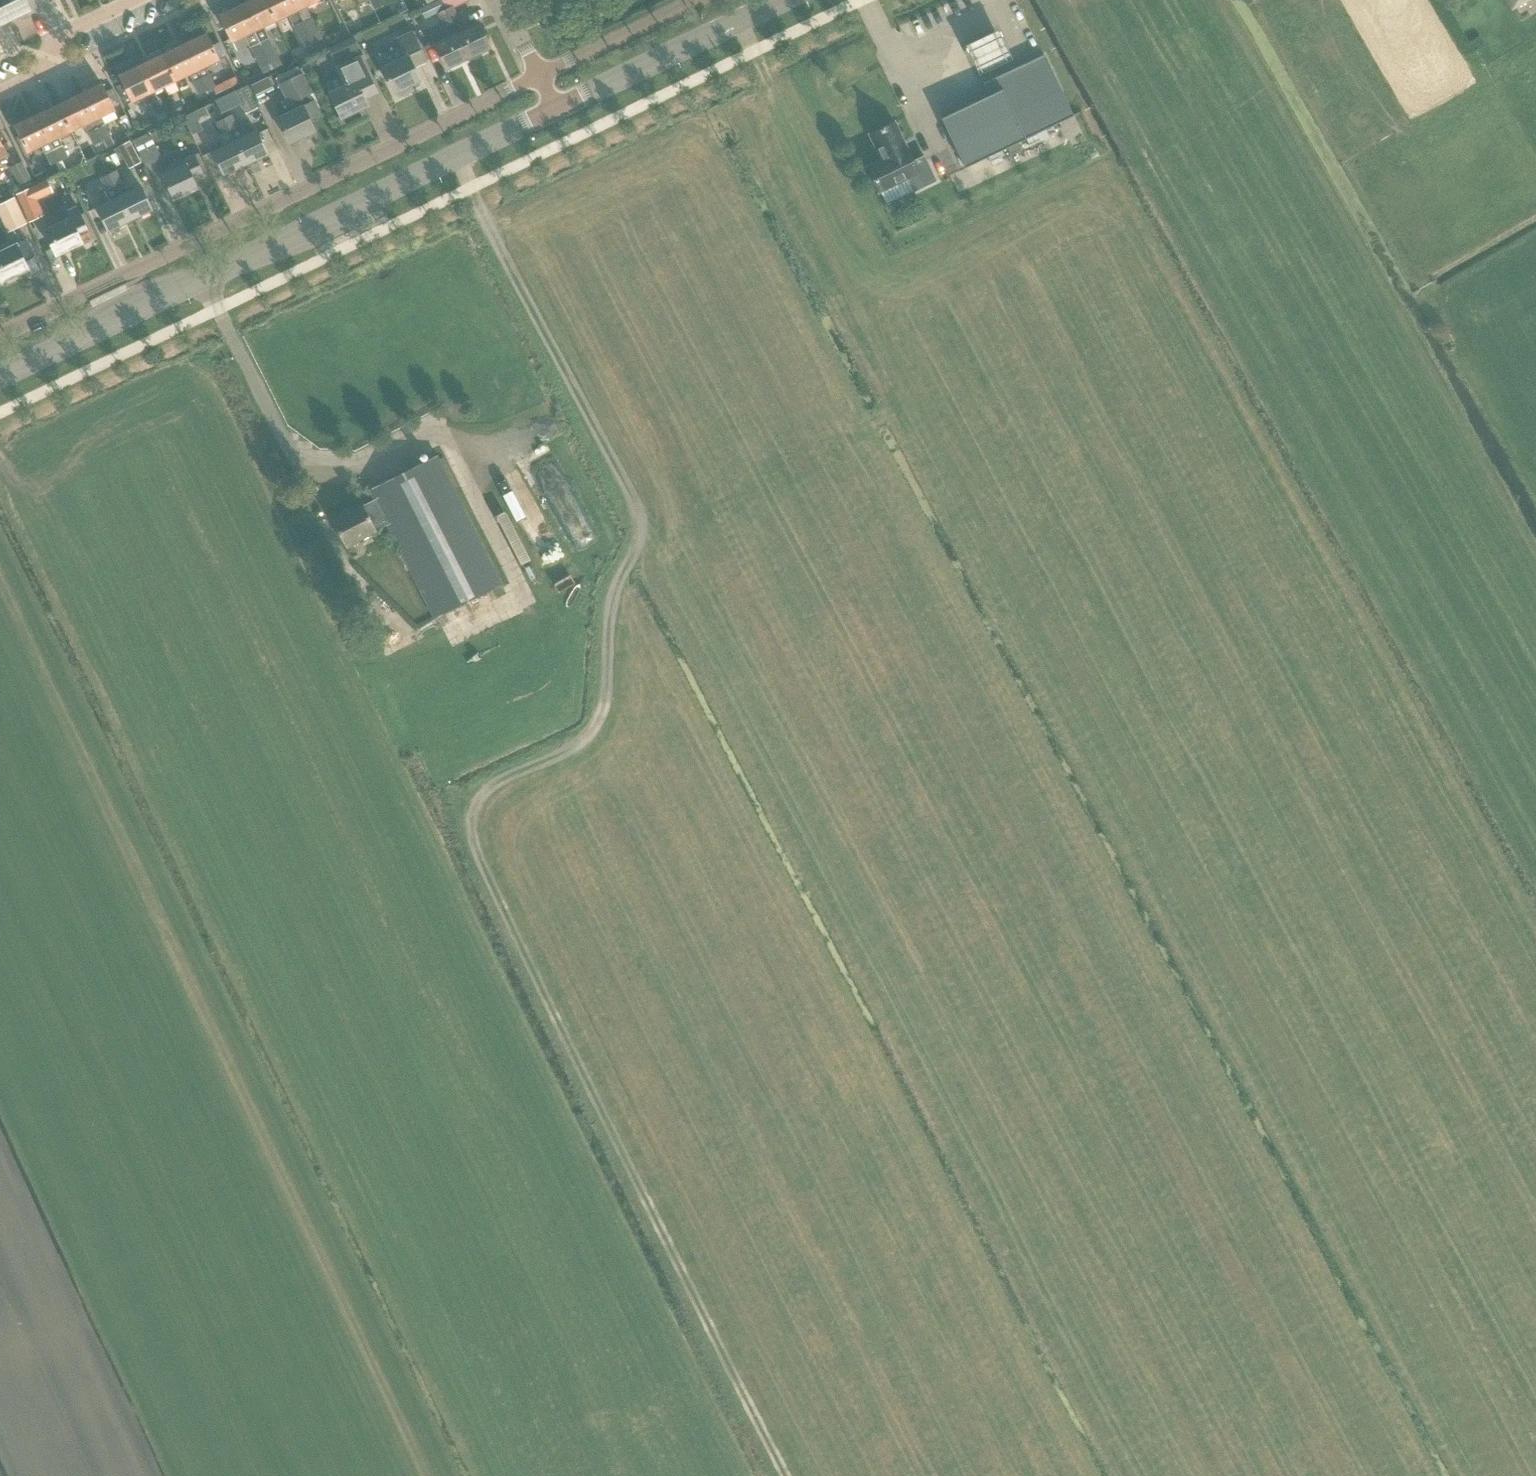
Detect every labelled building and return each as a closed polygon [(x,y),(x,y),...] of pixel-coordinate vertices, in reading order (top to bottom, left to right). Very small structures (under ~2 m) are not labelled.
[(31,8),(27,0),(0,0),(9,19),(31,8)] [(9,19),(0,0),(0,23),(9,19)] [(242,4),(255,31),(255,30),(271,63),(280,57),(265,26),(276,20),(267,0),(250,0),(242,4)] [(289,14),(304,47),(322,38),(312,17),(303,21),(298,10),(293,0),(267,0),(276,20),(289,14)] [(298,10),(319,0),(293,0),(298,10)] [(1513,9),(1527,0),(1508,0),(1513,9)] [(255,30),(255,31),(242,4),(220,14),(233,41),(245,35),(260,67),(271,63),(255,30)] [(454,5),(445,9),(452,23),(460,19),(454,5)] [(335,15),(342,30),(356,23),(349,8),(335,15)] [(452,23),(445,9),(437,12),(444,27),(452,23)] [(479,23),(457,34),(469,58),(491,47),(479,23)] [(413,32),(398,39),(406,57),(383,68),(395,93),(397,92),(399,97),(413,90),(411,85),(421,81),(414,66),(427,61),(413,32)] [(220,60),(207,33),(185,43),(208,90),(216,87),(206,66),(220,60)] [(457,34),(436,44),(447,68),(469,58),(457,34)] [(177,81),(190,74),(199,94),(208,90),(185,43),(163,54),(177,81)] [(177,81),(163,54),(142,64),(155,91),(177,81)] [(325,55),(313,57),(315,80),(328,79),(325,55)] [(990,95),(942,118),(966,167),(1074,115),(1045,55),(985,84),(990,95)] [(361,56),(347,63),(355,81),(330,92),(342,118),(344,117),(347,122),(361,116),(359,110),(369,106),(363,94),(376,88),(361,56)] [(142,64),(120,75),(133,102),(155,91),(142,64)] [(282,84),(291,103),(312,93),(299,66),(278,76),(282,84)] [(102,83),(80,94),(103,141),(111,137),(101,116),(115,110),(102,83)] [(237,91),(248,114),(260,108),(249,86),(237,91)] [(167,93),(158,97),(164,110),(173,106),(167,93)] [(103,141),(80,94),(59,104),(72,131),(85,124),(94,145),(103,141)] [(164,110),(158,97),(150,101),(156,115),(164,110)] [(315,101),(278,117),(290,143),(316,131),(311,119),(321,114),(315,101)] [(72,131),(59,104),(37,114),(60,161),(69,157),(62,143),(59,137),(72,131)] [(198,127),(214,118),(208,106),(192,115),(198,127)] [(37,114),(16,125),(28,151),(41,145),(45,152),(51,166),(60,161),(37,114)] [(231,114),(224,118),(247,164),(268,154),(257,130),(246,135),(241,124),(237,126),(231,114)] [(224,118),(216,122),(221,133),(218,135),(224,146),(213,151),(225,175),(247,164),(224,118)] [(870,134),(882,159),(866,166),(879,194),(908,180),(914,192),(937,181),(925,155),(914,160),(895,122),(870,134)] [(150,132),(135,138),(147,164),(161,157),(150,132)] [(129,140),(118,146),(130,168),(141,162),(129,140)] [(162,170),(164,175),(163,175),(175,199),(199,188),(195,180),(205,175),(195,154),(162,170)] [(11,168),(20,185),(32,180),(24,162),(11,168)] [(120,196),(115,186),(123,183),(117,170),(101,178),(107,190),(106,190),(110,200),(98,207),(109,231),(132,220),(120,196)] [(35,185),(17,194),(29,221),(45,214),(38,199),(41,198),(35,185)] [(153,210),(141,186),(120,196),(132,220),(153,210)] [(16,196),(5,201),(15,223),(26,218),(16,196)] [(71,218),(45,230),(57,256),(84,243),(79,233),(89,228),(78,205),(67,210),(71,218)] [(0,252),(0,275),(3,282),(30,269),(25,259),(34,254),(27,239),(0,252)] [(567,551),(593,537),(546,451),(520,465),(567,551)] [(438,456),(370,490),(376,503),(366,508),(363,503),(332,518),(347,547),(377,531),(377,529),(387,524),(435,618),(503,583),(438,456)] [(535,540),(526,544),(538,566),(559,555),(533,504),(520,511),(535,540)]
